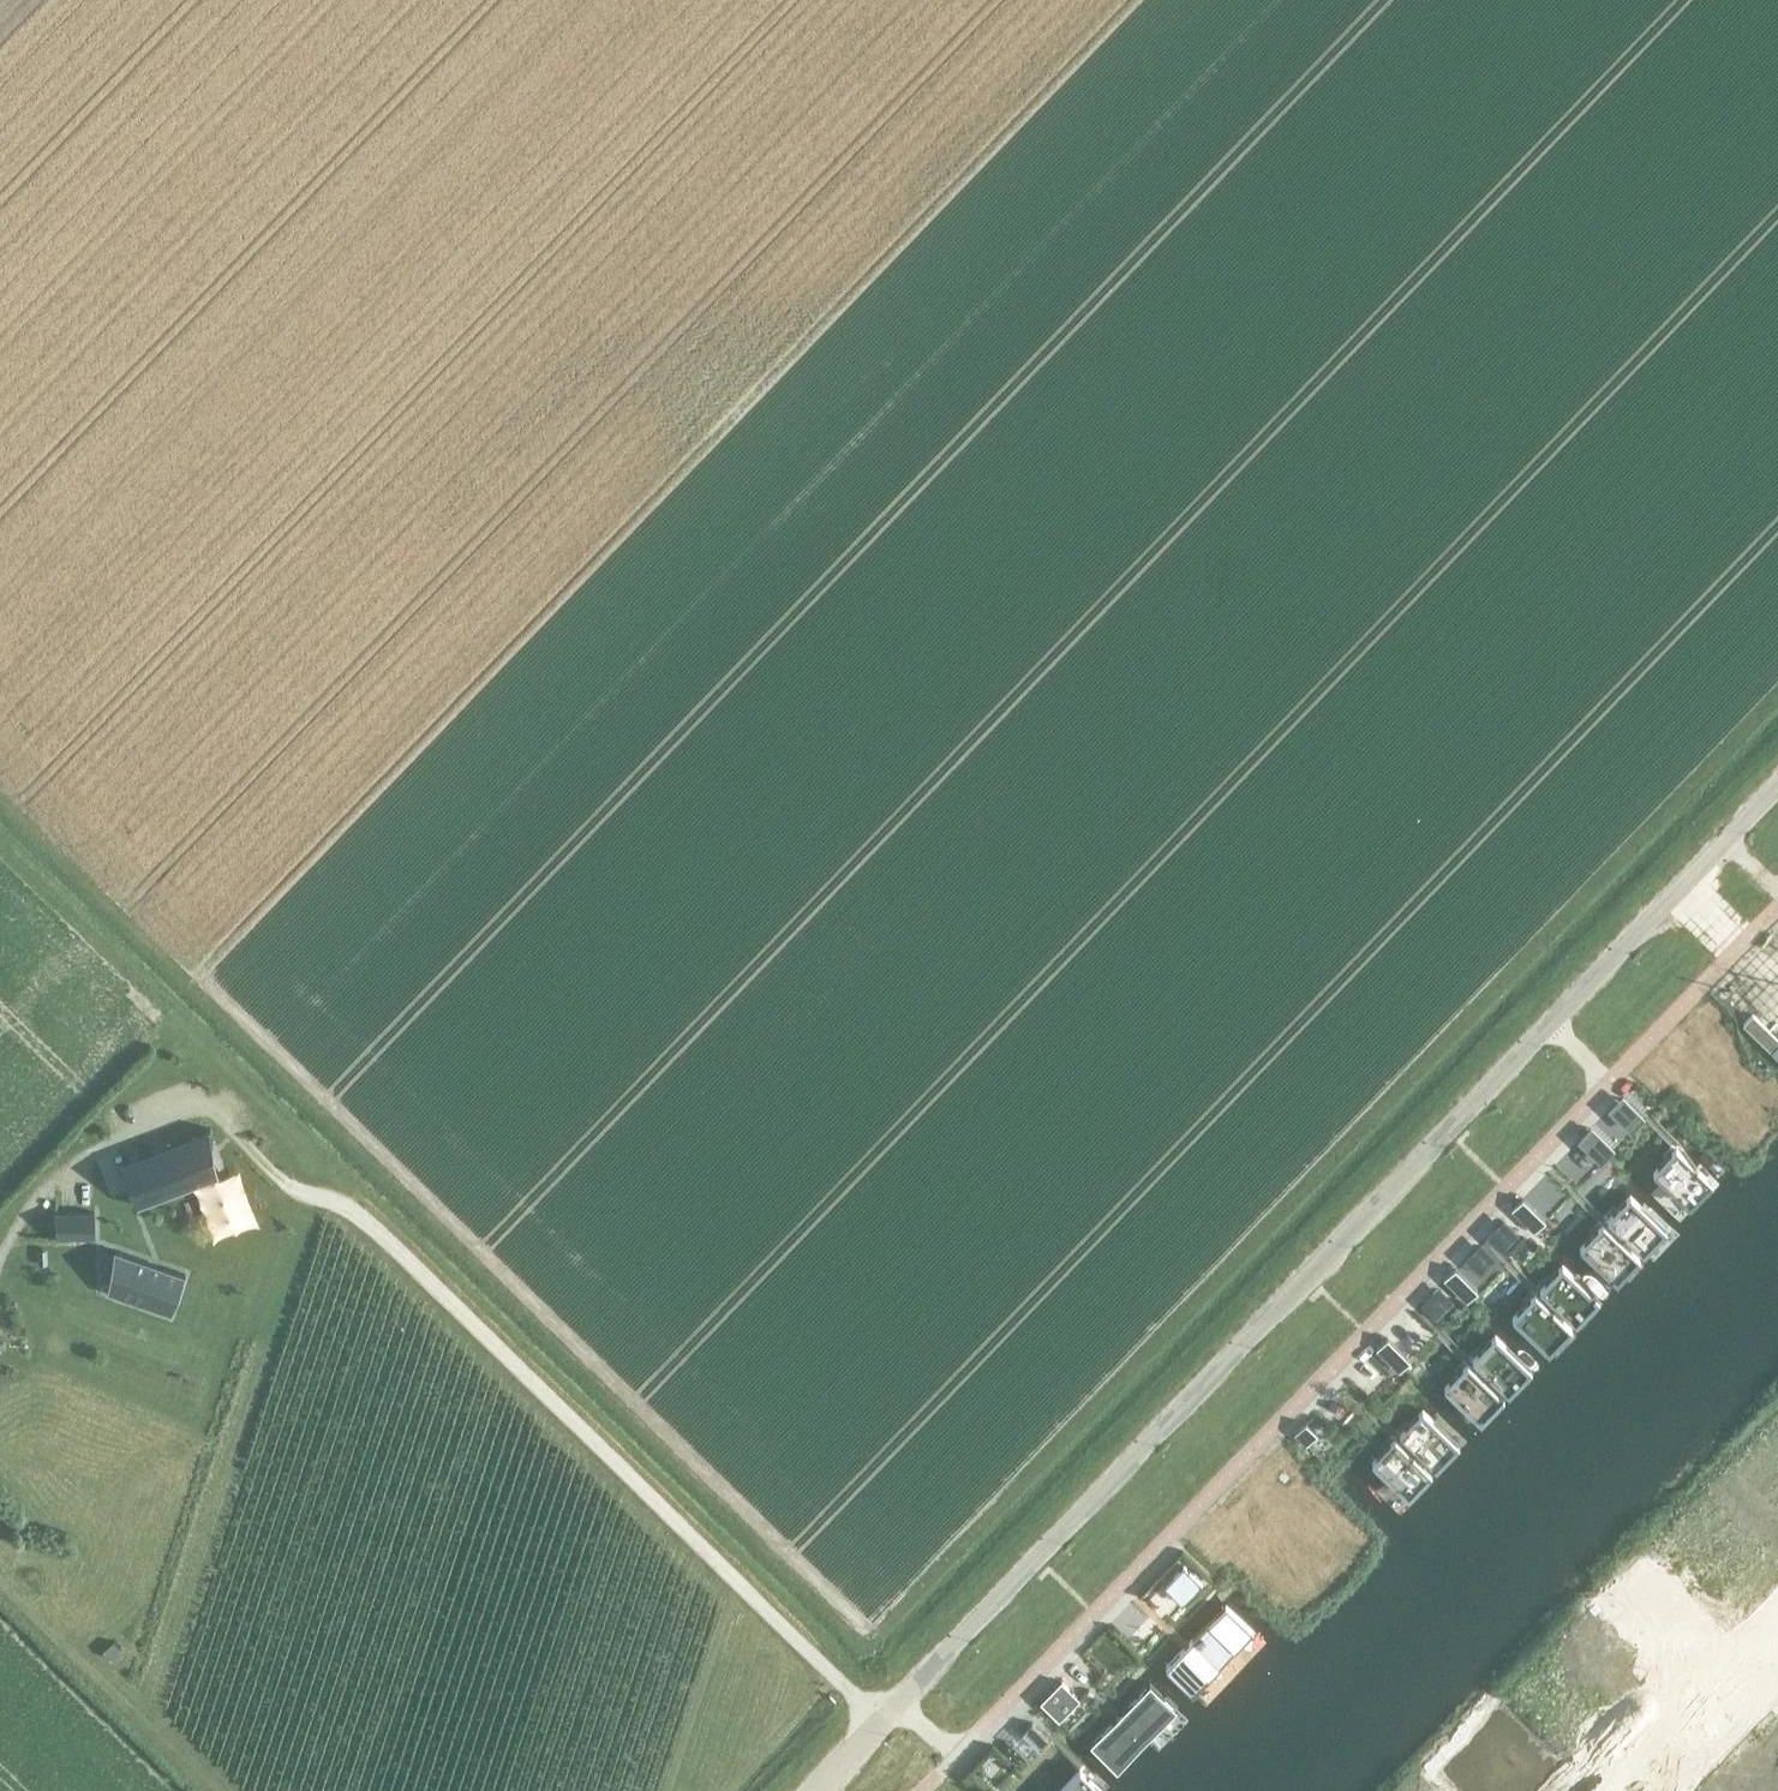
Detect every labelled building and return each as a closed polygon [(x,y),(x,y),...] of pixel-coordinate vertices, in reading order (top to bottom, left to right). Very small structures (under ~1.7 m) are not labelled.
[(1668,1127),(1628,1170),(1679,1219),(1719,1176),(1668,1127)] [(209,1128),(121,1161),(137,1205),(219,1175),(218,1172),(216,1173),(206,1146),(213,1143),(209,1128)] [(1590,1128),(1579,1139),(1590,1150),(1601,1139),(1590,1128)] [(1601,1139),(1590,1150),(1601,1161),(1612,1150),(1601,1139)] [(1628,1170),(1591,1208),(1642,1257),(1679,1219),(1628,1170)] [(1523,1198),(1511,1209),(1522,1220),(1534,1208),(1523,1198)] [(1534,1208),(1522,1220),(1533,1231),(1545,1219),(1534,1208)] [(1591,1208),(1557,1243),(1608,1292),(1642,1257),(1591,1208)] [(94,1212),(56,1212),(56,1237),(95,1236),(94,1212)] [(1557,1243),(1524,1278),(1574,1327),(1608,1292),(1557,1243)] [(108,1291),(107,1292),(171,1315),(185,1274),(164,1267),(163,1270),(147,1265),(148,1261),(115,1250),(114,1255),(120,1257),(108,1291)] [(1455,1267),(1444,1279),(1455,1290),(1466,1278),(1455,1267)] [(1466,1278),(1455,1290),(1466,1301),(1477,1289),(1466,1278)] [(1524,1278),(1490,1313),(1540,1362),(1574,1327),(1524,1278)] [(1490,1313),(1456,1348),(1507,1397),(1540,1362),(1490,1313)] [(1387,1338),(1376,1349),(1387,1360),(1398,1349),(1387,1338)] [(1456,1348),(1423,1383),(1473,1431),(1507,1397),(1456,1348)] [(1398,1349),(1387,1360),(1399,1371),(1410,1360),(1398,1349)] [(1423,1383),(1384,1423),(1434,1472),(1473,1431),(1423,1383)] [(1306,1422),(1294,1433),(1306,1445),(1317,1434),(1306,1422)] [(1384,1423),(1336,1474),(1386,1522),(1434,1472),(1384,1423)] [(1183,1565),(1162,1586),(1181,1604),(1201,1582),(1183,1565)] [(1223,1590),(1150,1666),(1200,1714),(1273,1638),(1223,1590)] [(1596,1647),(1580,1663),(1596,1678),(1611,1662),(1596,1647)] [(1611,1662),(1596,1678),(1611,1693),(1627,1677),(1611,1662)] [(1580,1663),(1564,1679),(1580,1695),(1596,1678),(1580,1663)] [(1082,1747),(1126,1790),(1200,1714),(1150,1666),(1076,1742),(1082,1747)] [(1596,1678),(1580,1695),(1595,1710),(1611,1693),(1596,1678)] [(1061,1679),(1040,1701),(1058,1719),(1079,1697),(1061,1679)] [(1564,1679),(1548,1696),(1564,1711),(1580,1695),(1564,1679)] [(1580,1695),(1564,1711),(1580,1726),(1595,1710),(1580,1695)] [(1548,1696),(1533,1712),(1548,1727),(1564,1711),(1548,1696)] [(1564,1711),(1548,1727),(1564,1742),(1580,1726),(1564,1711)] [(1039,1749),(1049,1739),(1048,1737),(1032,1723),(1023,1732),(1039,1749)] [(1126,1790),(1082,1747),(1076,1742),(1029,1790),(1125,1790),(1126,1790)]
